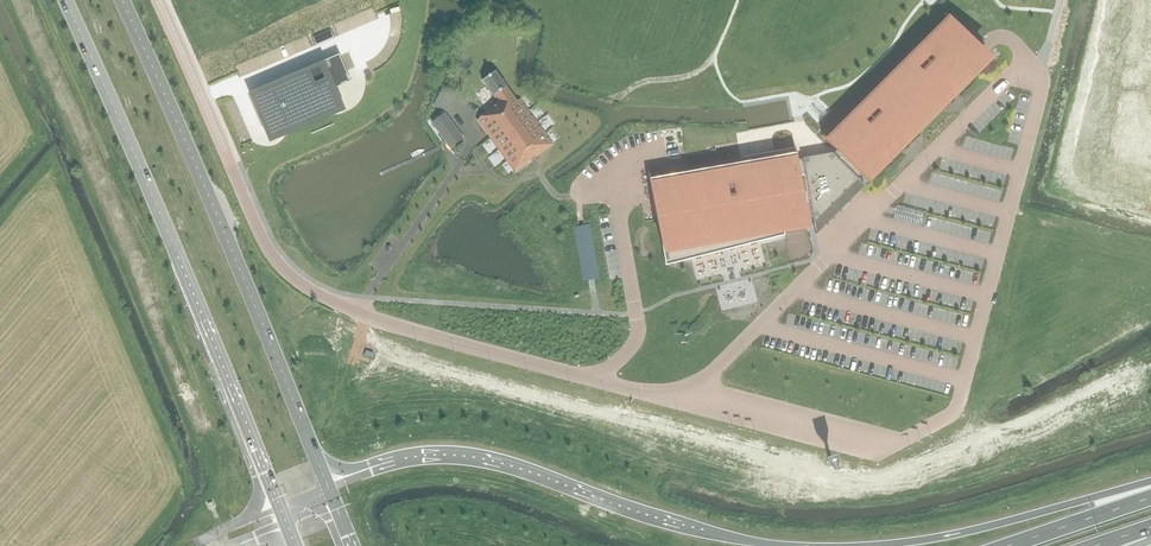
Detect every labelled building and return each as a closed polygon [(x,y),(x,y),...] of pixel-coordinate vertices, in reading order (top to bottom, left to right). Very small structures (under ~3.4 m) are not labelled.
[(981,50),(981,49),(1001,20),(1005,21),(1011,0),(959,0),(957,8),(950,18),(944,12),(943,12),(950,19),(828,140),(822,134),(821,135),(836,150),(833,154),(832,153),(802,158),(802,159),(797,160),(793,142),(792,142),(793,148),(649,174),(648,167),(647,168),(654,211),(656,210),(665,260),(666,264),(783,234),(783,231),(781,225),(807,220),(807,219),(813,219),(814,223),(839,198),(858,179),(857,178),(861,174),(861,175),(870,167),(872,169),(985,55),(981,50)] [(950,19),(943,12),(822,134),(828,140),(950,19)] [(991,59),(981,49),(981,50),(985,55),(872,169),(870,167),(861,175),(868,182),(991,59)] [(330,90),(350,81),(339,54),(299,70),(300,74),(251,95),(258,111),(262,109),(263,112),(262,113),(265,119),(266,118),(267,121),(266,122),(272,135),(338,107),(330,90)] [(486,113),(477,120),(514,172),(553,144),(536,121),(519,98),(516,101),(505,86),(501,80),(494,71),(482,80),(493,95),(497,101),(484,111),(486,113)] [(808,107),(822,121),(828,114),(814,100),(808,107)] [(440,116),(431,122),(450,147),(463,138),(451,121),(444,113),(440,116)] [(792,142),(648,167),(649,174),(793,148),(792,142)] [(839,198),(814,223),(815,234),(864,185),(858,179),(839,198)] [(896,205),(895,209),(924,216),(925,212),(896,205)] [(663,260),(665,260),(656,210),(654,211),(663,260)] [(894,215),(892,219),(921,227),(922,222),(894,215)] [(783,231),(808,224),(807,220),(781,225),(783,231)] [(589,225),(574,227),(584,281),(598,278),(589,225)]
